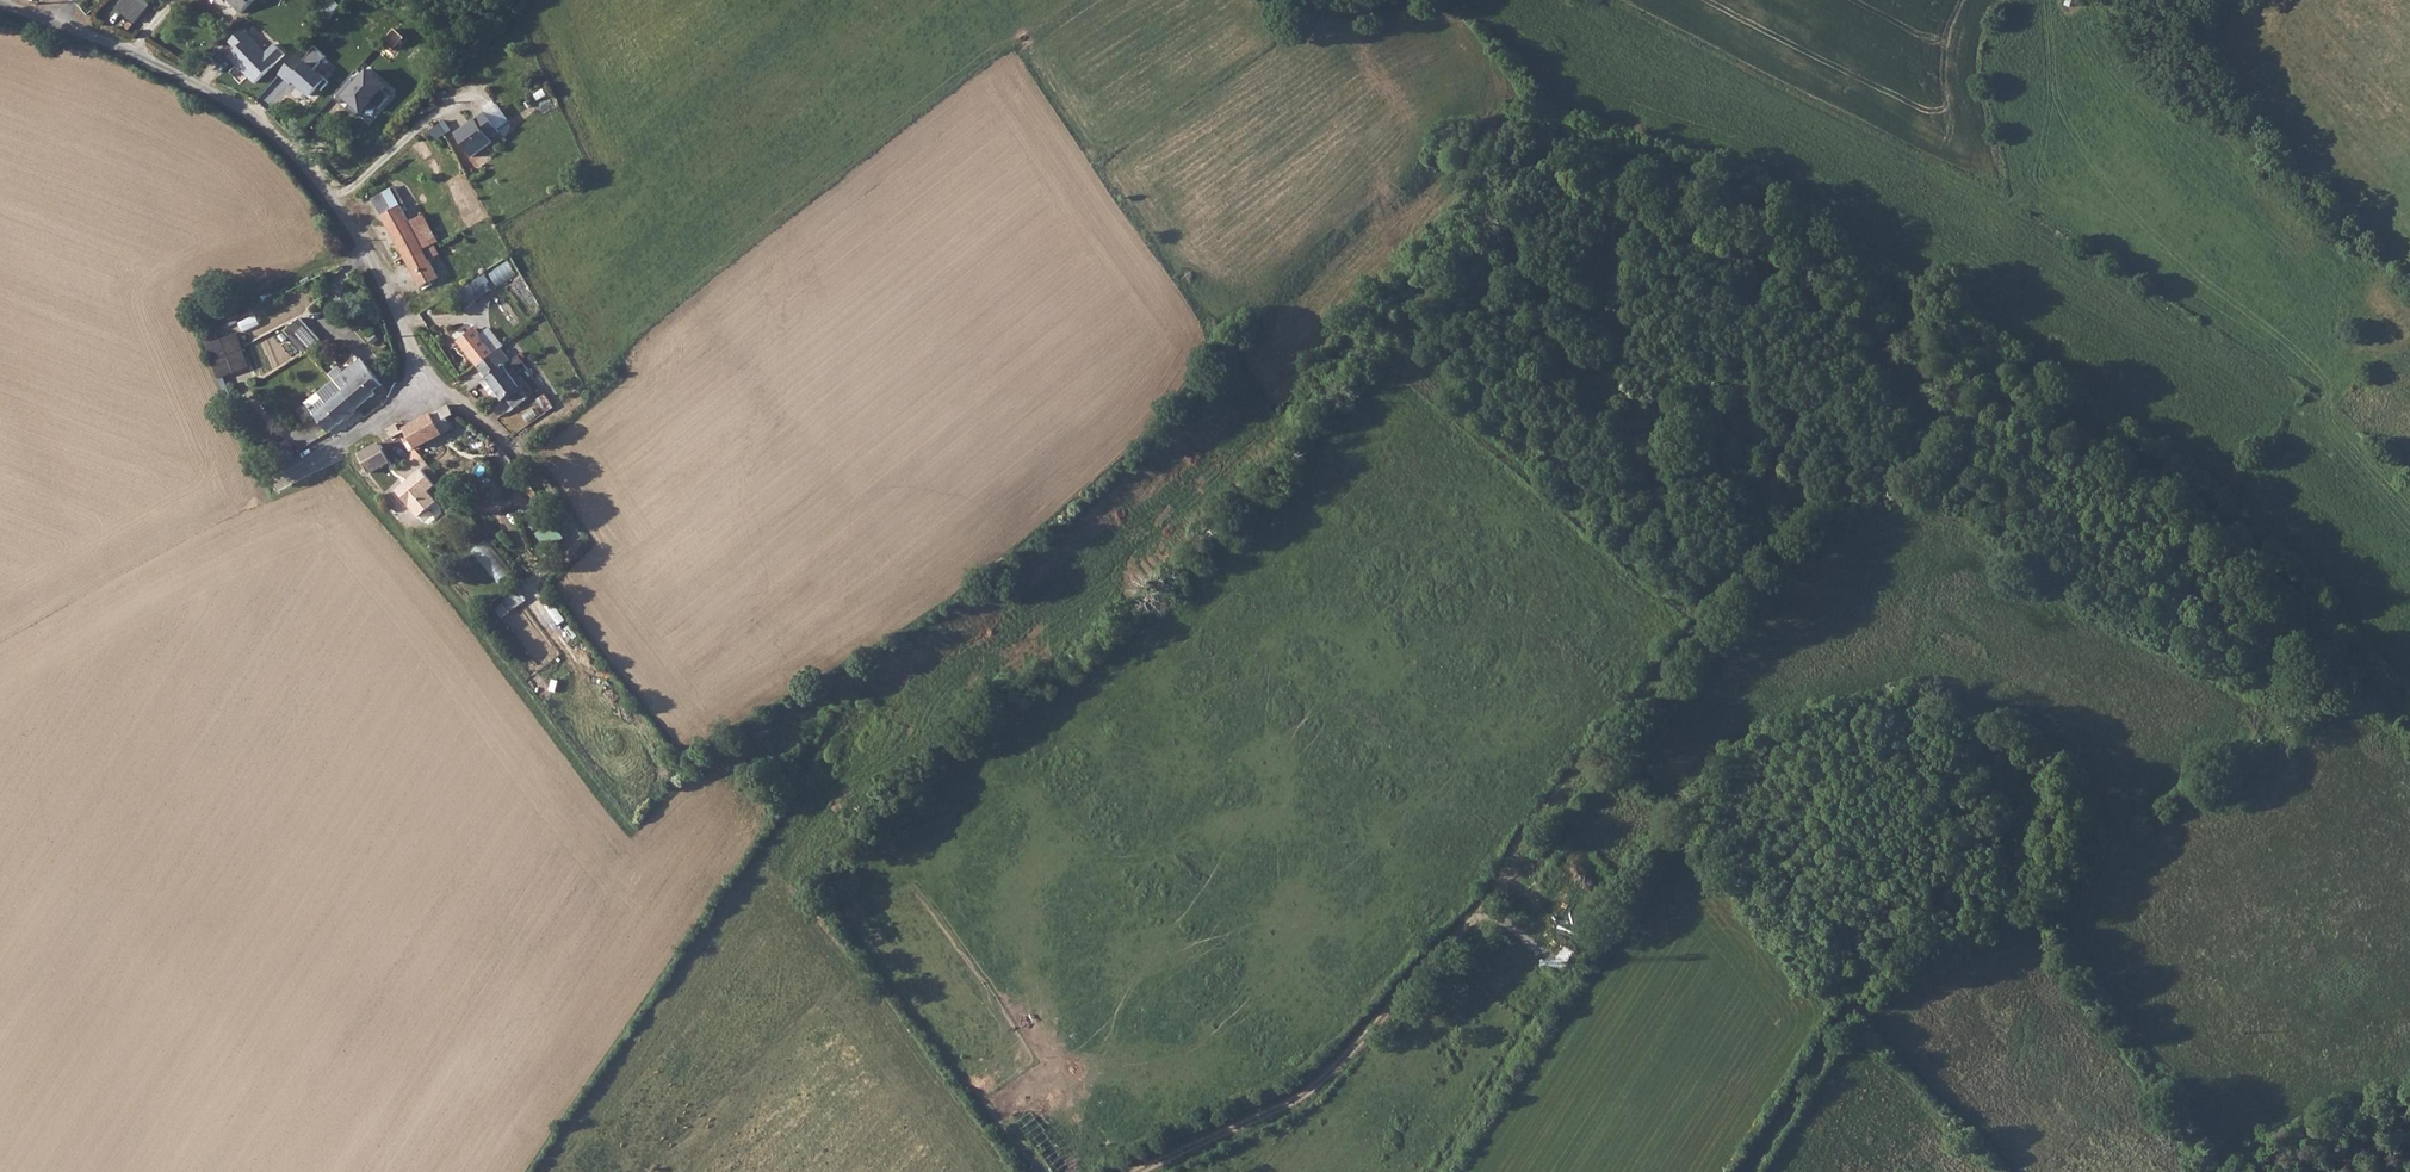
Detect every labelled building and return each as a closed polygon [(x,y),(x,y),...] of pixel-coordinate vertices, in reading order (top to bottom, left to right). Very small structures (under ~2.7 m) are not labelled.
[(118,6),(135,21),(149,4),(144,0),(123,0),(118,6)] [(486,112),(457,131),(474,158),(496,143),(492,137),(500,132),(486,112)] [(381,203),(376,204),(425,290),(435,284),(432,279),(439,274),(424,248),(438,241),(423,214),(409,222),(405,214),(411,208),(404,200),(399,204),(389,184),(377,191),(381,203)] [(488,270),(499,287),(519,275),(508,257),(488,270)] [(463,309),(494,291),(484,274),(453,292),(463,309)] [(243,331),(261,326),(258,316),(240,321),(243,331)] [(298,339),(309,352),(322,339),(300,316),(287,329),(293,334),(298,339)] [(459,338),(489,375),(506,363),(506,362),(497,351),(477,326),(459,338)] [(293,334),(287,329),(284,331),(289,337),(293,334)] [(218,378),(250,367),(238,333),(206,344),(218,378)] [(506,362),(512,358),(503,346),(497,351),(506,362)] [(520,367),(524,363),(518,353),(512,358),(506,362),(506,363),(532,396),(539,391),(531,379),(529,380),(520,367)] [(371,367),(363,356),(345,372),(340,365),(330,374),(335,380),(345,391),(351,385),(363,375),(376,391),(383,383),(371,367)] [(506,363),(489,375),(507,398),(511,396),(520,406),(532,396),(506,363)] [(345,391),(361,407),(378,394),(376,391),(363,375),(351,385),(345,391)] [(345,391),(335,380),(320,394),(326,399),(313,411),(332,430),(361,407),(345,391)] [(326,399),(320,394),(308,405),(313,411),(326,399)] [(408,427),(418,444),(457,425),(452,416),(458,413),(456,406),(452,403),(408,427)] [(380,444),(361,454),(369,470),(375,471),(391,463),(380,444)] [(272,460),(278,457),(273,448),(268,451),(272,460)] [(433,484),(421,468),(395,487),(416,516),(435,501),(427,490),(433,484)] [(482,541),(470,554),(501,583),(513,570),(482,541)] [(502,619),(528,600),(519,588),(494,607),(502,619)]
